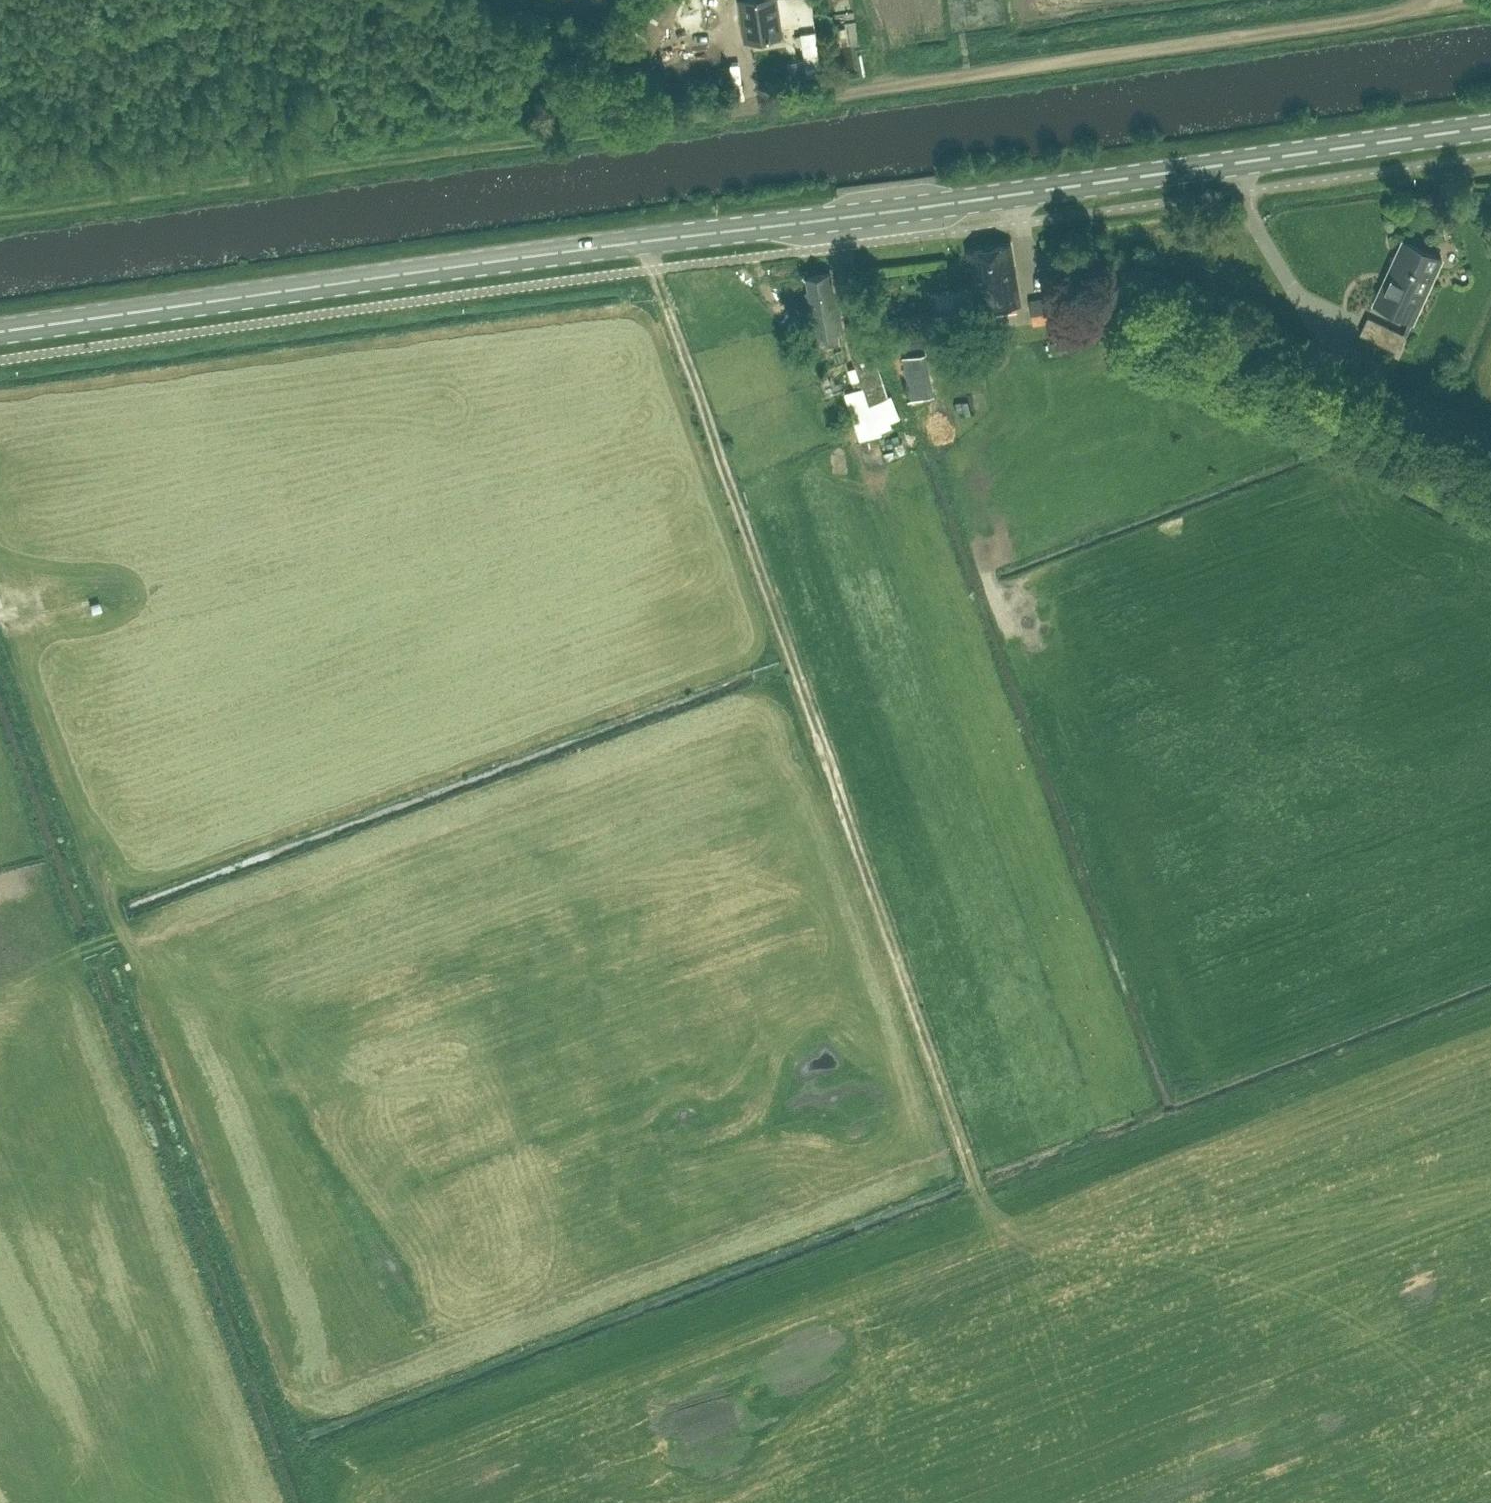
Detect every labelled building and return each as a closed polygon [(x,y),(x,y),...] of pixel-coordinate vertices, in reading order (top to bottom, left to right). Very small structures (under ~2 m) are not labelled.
[(653,50),(680,0),(641,0),(621,36),(653,50)] [(740,2),(745,40),(783,34),(778,0),(753,0),(740,2)] [(845,38),(863,37),(862,22),(844,23),(845,38)] [(810,75),(825,74),(823,29),(808,30),(810,75)] [(1441,256),(1403,238),(1373,301),(1411,320),(1441,256)] [(970,249),(979,306),(1017,301),(1009,244),(970,249)] [(808,290),(806,291),(813,332),(841,327),(837,302),(834,303),(828,271),(805,274),(808,290)] [(1030,299),(1033,322),(1061,319),(1057,295),(1030,299)] [(944,353),(966,349),(960,309),(938,312),(944,353)] [(1406,334),(1367,317),(1359,334),(1398,351),(1406,334)] [(868,335),(848,342),(869,403),(889,396),(868,335)] [(931,351),(914,354),(922,400),(939,397),(931,351)] [(967,416),(988,411),(985,397),(963,403),(967,416)]
